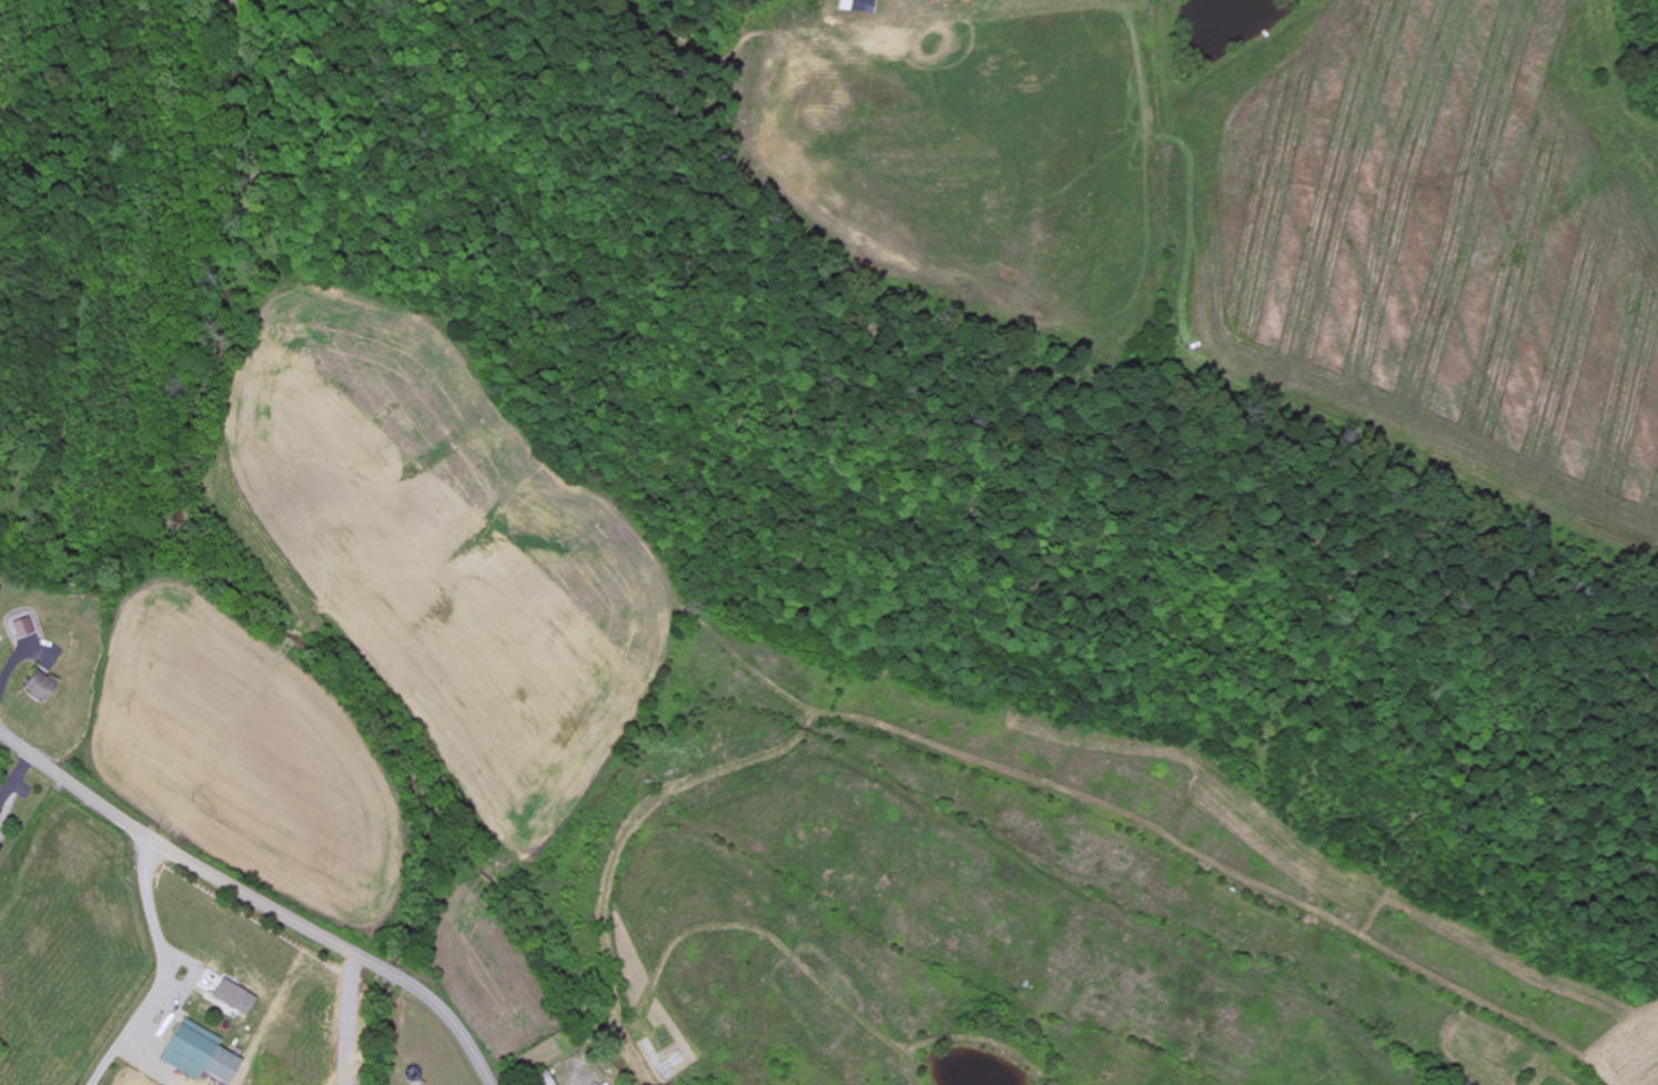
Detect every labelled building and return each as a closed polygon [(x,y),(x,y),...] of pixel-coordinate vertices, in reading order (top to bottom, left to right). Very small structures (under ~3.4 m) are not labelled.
[(872,16),(874,2),(861,0),(840,0),(839,11),(872,16)] [(11,625),(17,641),(34,634),(27,618),(11,625)] [(45,704),(54,683),(30,673),(21,694),(45,704)] [(256,998),(219,980),(209,1000),(247,1017),(256,998)] [(180,1018),(157,1061),(195,1081),(200,1072),(224,1084),(226,1084),(239,1060),(217,1047),(221,1040),(180,1018)]
